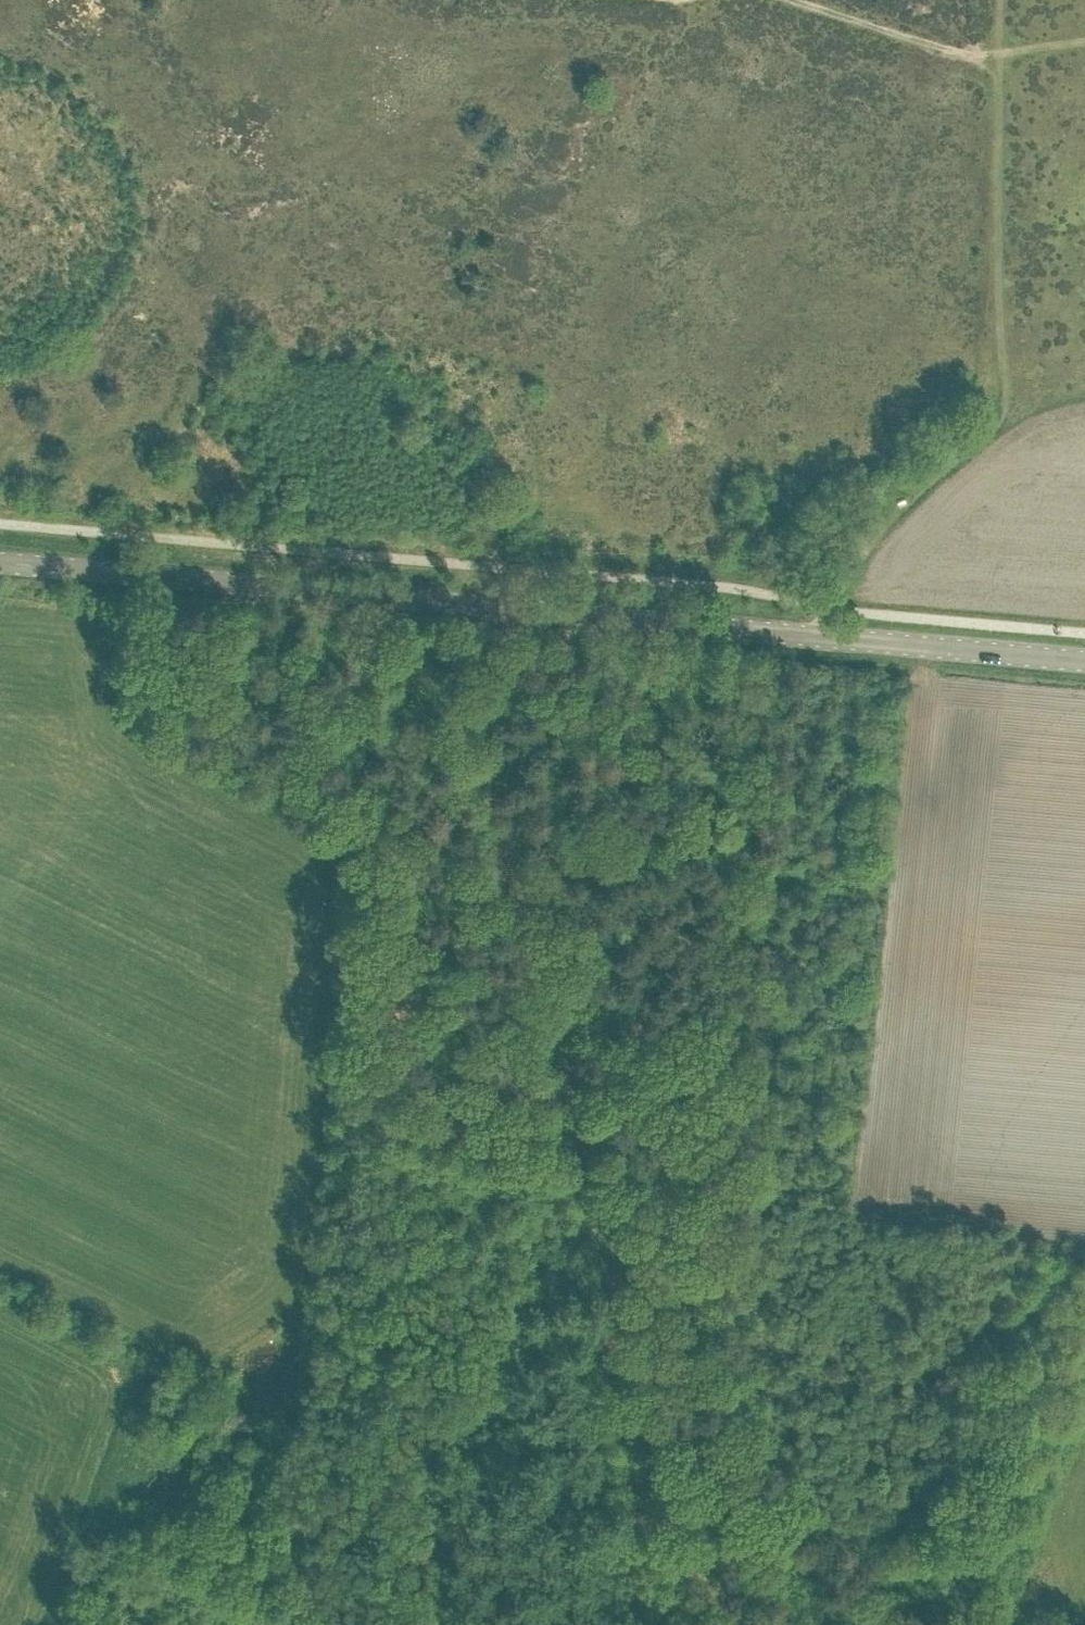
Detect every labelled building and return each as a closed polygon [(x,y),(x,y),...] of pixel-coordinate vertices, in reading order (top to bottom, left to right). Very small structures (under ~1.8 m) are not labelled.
[(1015,682),(1015,665),(1001,665),(1001,682),(1015,682)]
